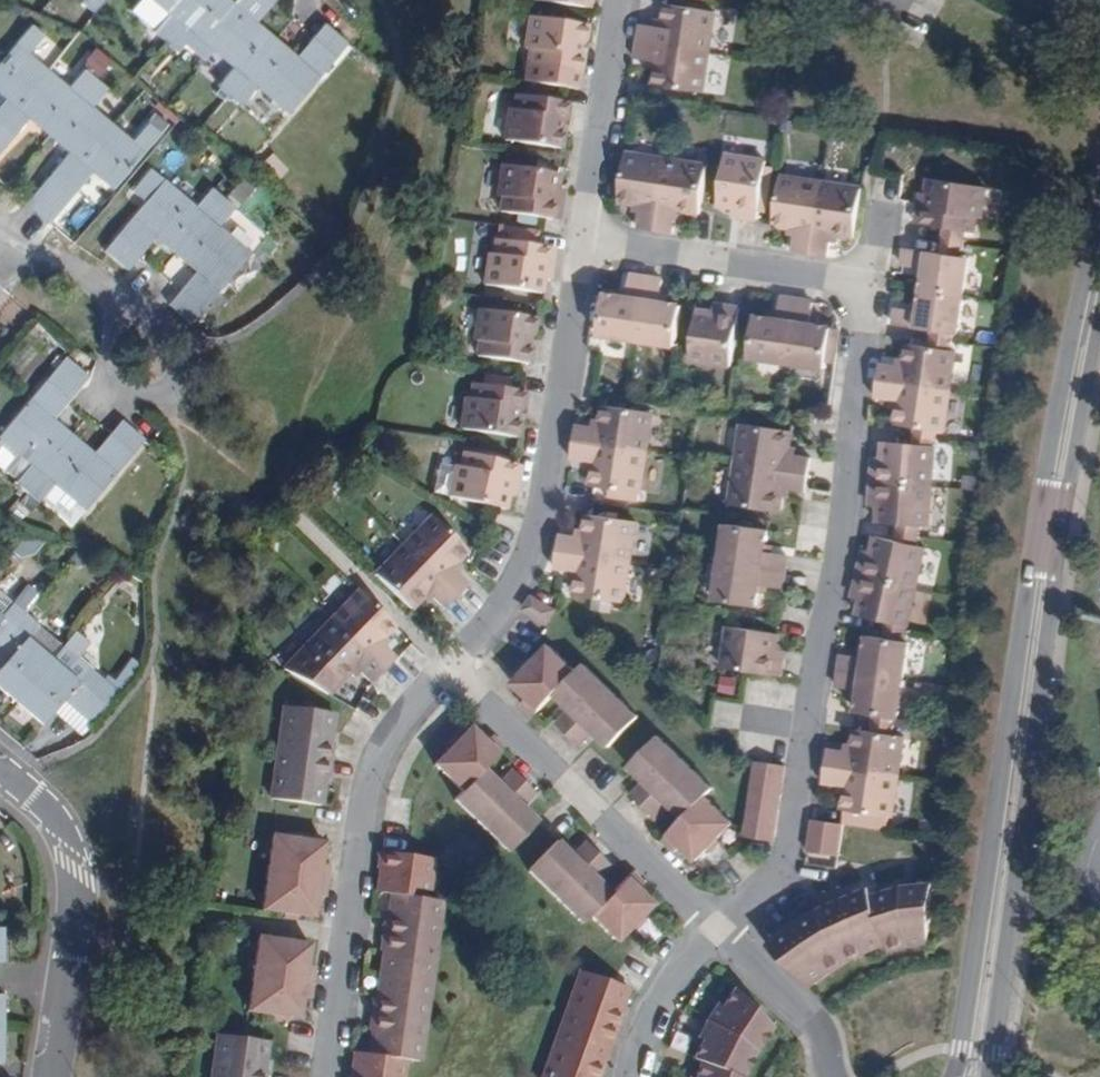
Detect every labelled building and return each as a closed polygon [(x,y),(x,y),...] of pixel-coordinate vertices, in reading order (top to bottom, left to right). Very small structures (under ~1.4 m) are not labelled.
[(81,2),(94,12),(104,0),(82,0),(81,2)] [(200,0),(155,0),(169,12),(154,32),(164,41),(200,0)] [(233,1),(232,0),(200,0),(164,41),(177,51),(194,33),(213,49),(255,0),(234,0),(233,1)] [(279,0),(255,0),(213,49),(234,67),(219,86),(230,95),(278,38),(260,23),(279,0)] [(592,12),(594,0),(521,0),(535,2),(535,3),(592,12)] [(635,42),(707,53),(712,12),(665,4),(661,27),(637,23),(635,42)] [(529,68),(582,76),(585,59),(578,58),(580,44),(587,45),(589,29),(532,21),(527,50),(531,53),(529,68)] [(48,69),(29,54),(44,35),(30,23),(0,59),(0,95),(3,97),(0,101),(0,127),(48,69)] [(349,42),(337,32),(326,23),(298,55),(278,38),(230,95),(242,107),(258,88),(289,113),(325,70),(349,42)] [(701,91),(707,53),(635,42),(632,57),(656,61),(653,83),(701,91)] [(96,79),(83,67),(67,86),(48,69),(0,127),(0,152),(29,118),(49,135),(96,79)] [(39,213),(113,122),(94,108),(109,89),(96,79),(49,135),(69,151),(27,203),(39,213)] [(563,151),(565,134),(560,134),(562,121),(567,121),(569,105),(518,98),(516,113),(511,112),(506,143),(563,151)] [(39,213),(49,221),(91,170),(114,188),(160,131),(149,121),(145,124),(132,114),(119,128),(113,122),(39,213)] [(642,208),(639,230),(656,233),(661,199),(667,162),(628,157),(620,205),(642,208)] [(742,219),(758,221),(758,220),(766,162),(726,157),(719,206),(742,210),(742,219)] [(661,199),(656,233),(674,235),(677,209),(700,212),(701,211),(706,168),(667,162),(661,199)] [(553,191),(558,192),(559,176),(498,167),(493,197),(498,199),(496,214),(543,220),(554,221),(555,206),(550,206),(553,191)] [(176,256),(224,199),(213,188),(196,207),(164,179),(151,169),(132,192),(145,203),(105,250),(129,268),(155,238),(176,256)] [(811,256),(822,185),(781,178),(773,227),(796,231),(792,253),(811,256)] [(925,210),(923,225),(930,227),(980,234),(981,221),(987,221),(992,189),(930,181),(927,196),(931,198),(930,210),(925,210)] [(811,256),(828,259),(831,236),(854,239),(861,191),(822,185),(811,256)] [(563,201),(564,193),(558,192),(553,191),(550,206),(555,206),(554,221),(560,222),(563,201)] [(236,209),(224,199),(176,256),(195,272),(168,304),(192,324),(251,253),(220,227),(236,209)] [(547,265),(549,248),(540,247),(493,242),(489,255),(484,255),(479,285),(542,295),(544,278),(541,277),(542,264),(547,265)] [(553,271),(556,250),(549,248),(547,265),(542,264),(541,277),(544,278),(551,279),(553,271)] [(926,253),(906,250),(904,268),(925,271),(922,291),(963,297),(969,259),(926,253)] [(637,342),(647,279),(630,277),(627,299),(607,296),(601,337),(637,342)] [(664,281),(647,279),(637,342),(676,348),(682,308),(662,304),(664,281)] [(963,297),(922,291),(919,313),(897,310),(894,326),(913,329),(958,336),(963,297)] [(788,365),(797,302),(780,300),(777,321),(756,319),(750,359),(788,365)] [(813,304),(797,302),(788,365),(826,370),(826,363),(835,364),(839,338),(830,336),(832,329),(810,326),(813,304)] [(692,362),(731,369),(739,311),(723,308),(722,316),(698,313),(692,362)] [(521,364),(530,365),(532,349),(527,348),(528,335),(534,336),(536,319),(480,311),(475,341),(479,343),(478,357),(521,364)] [(840,330),(832,329),(830,336),(839,338),(840,334),(840,330)] [(904,368),(880,365),(878,381),(950,393),(956,352),(907,346),(904,368)] [(73,436),(52,418),(89,376),(65,357),(0,435),(30,463),(16,480),(28,491),(73,436)] [(950,393),(878,381),(875,399),(899,403),(896,426),(945,432),(950,393)] [(523,409),(525,393),(518,391),(474,385),(471,400),(466,400),(462,430),(519,439),(522,422),(517,421),(518,409),(523,409)] [(576,425),(574,443),(647,454),(653,413),(605,407),(601,429),(576,425)] [(94,454),(73,436),(28,491),(40,501),(55,483),(86,510),(145,439),(121,419),(94,454)] [(737,466),(810,476),(811,459),(789,455),(791,432),(743,426),(737,466)] [(596,464),(592,488),(596,489),(641,494),(647,454),(574,443),(572,461),(596,464)] [(898,444),(885,443),(883,467),(875,467),(873,483),(932,487),(934,446),(898,444)] [(512,480),(515,465),(461,453),(457,468),(452,467),(452,468),(435,465),(428,493),(444,497),(505,511),(509,495),(505,494),(508,479),(512,480)] [(522,475),(523,467),(515,465),(512,480),(508,479),(505,494),(509,495),(515,496),(518,482),(521,482),(522,475)] [(806,493),(810,476),(737,466),(731,506),(778,513),(783,490),(806,493)] [(932,487),(873,483),(872,498),(880,500),(878,524),(890,526),(929,527),(932,487)] [(562,534),(559,552),(631,563),(637,522),(592,515),(589,514),(586,537),(562,534)] [(404,547),(455,597),(468,584),(452,569),(468,551),(432,519),(404,547)] [(723,564),(784,573),(787,555),(765,553),(769,530),(728,525),(722,564),(723,564)] [(888,540),(876,538),(871,559),(863,558),(860,575),(917,588),(925,548),(888,540)] [(443,609),(455,597),(404,547),(376,576),(411,611),(427,594),(443,609)] [(631,563),(559,552),(556,569),(578,573),(576,594),(581,597),(624,603),(631,563)] [(782,589),(784,573),(723,564),(717,601),(757,608),(761,587),(782,589)] [(917,588),(860,575),(856,593),(863,594),(859,616),(874,620),(909,627),(917,588)] [(396,627),(360,592),(332,621),(384,672),(396,659),(379,644),(396,627)] [(546,623),(553,612),(531,599),(524,610),(546,623)] [(0,614),(0,645),(28,614),(14,602),(2,616),(0,614)] [(28,614),(0,645),(12,655),(1,668),(0,669),(0,687),(18,702),(53,660),(28,638),(40,624),(28,614)] [(384,672),(332,621),(284,671),(326,693),(355,668),(371,684),(384,672)] [(776,658),(779,635),(730,627),(724,668),(781,677),(784,660),(776,658)] [(844,655),(841,672),(904,682),(909,642),(869,637),(867,653),(866,657),(844,655)] [(0,645),(0,667),(1,668),(12,655),(0,645)] [(66,646),(53,660),(18,702),(43,724),(54,712),(65,700),(94,724),(120,692),(91,668),(80,682),(67,671),(79,658),(66,646)] [(528,700),(524,706),(536,718),(555,698),(578,674),(550,647),(513,685),(528,700)] [(584,667),(578,674),(555,698),(568,712),(557,724),(570,738),(611,693),(584,667)] [(904,682),(841,672),(839,688),(861,692),(859,713),(898,718),(904,682)] [(639,719),(611,693),(570,738),(581,749),(594,736),(610,750),(639,719)] [(94,724),(65,700),(54,712),(83,736),(94,724)] [(278,750),(332,758),(335,740),(330,739),(334,712),(285,705),(278,750)] [(827,767),(899,778),(906,737),(856,729),(852,753),(830,750),(827,767)] [(506,750),(493,738),(487,745),(472,730),(437,767),(461,791),(482,770),(484,772),(506,750)] [(642,807),(686,763),(660,737),(630,767),(644,782),(631,796),(642,807)] [(330,775),(332,758),(278,750),(271,795),(320,803),(324,775),(330,775)] [(669,804),(684,818),(704,799),(713,789),(686,763),(642,807),(654,818),(669,804)] [(775,840),(786,768),(756,763),(745,836),(775,840)] [(899,778),(827,767),(825,784),(846,787),(843,810),(846,810),(845,826),(888,833),(889,816),(893,816),(899,778)] [(499,785),(484,772),(482,770),(461,791),(454,800),(480,826),(523,782),(512,771),(499,785)] [(523,782),(480,826),(507,852),(536,822),(521,807),(533,793),(523,782)] [(684,818),(663,841),(675,853),(680,849),(695,862),(731,825),(704,799),(684,818)] [(843,826),(812,821),(807,854),(838,858),(843,826)] [(269,876),(327,884),(329,866),(323,866),(327,845),(274,838),(269,876)] [(553,899),(596,857),(583,844),(570,857),(556,843),(526,873),(553,899)] [(434,861),(407,855),(380,852),(377,872),(384,873),(382,894),(395,896),(429,901),(434,861)] [(581,926),(591,917),(610,896),(596,883),(609,869),(596,857),(553,899),(581,926)] [(638,891),(643,885),(632,873),(610,896),(591,917),(617,942),(653,907),(638,891)] [(318,900),(324,901),(327,884),(269,876),(264,912),(315,919),(318,900)] [(933,884),(911,886),(912,900),(902,901),(894,904),(890,891),(872,896),(874,902),(866,905),(861,892),(844,899),(826,907),(832,920),(818,928),(811,916),(794,926),(780,937),(788,948),(778,956),(811,988),(829,975),(848,963),(868,954),(887,946),(889,953),(909,948),(927,946),(933,884)] [(894,904),(902,901),(912,900),(911,886),(902,887),(890,891),(894,904)] [(869,889),(861,892),(866,905),(874,902),(872,896),(869,889)] [(442,903),(429,901),(395,896),(391,920),(386,918),(383,935),(436,942),(442,903)] [(832,920),(826,907),(819,911),(811,916),(818,928),(832,920)] [(430,983),(436,942),(383,935),(380,950),(383,953),(382,970),(382,976),(430,983)] [(313,982),(315,966),(307,964),(309,943),(258,936),(253,974),(313,982)] [(788,948),(780,937),(768,945),(778,956),(788,948)] [(567,1010),(618,1029),(623,1014),(619,1011),(628,989),(581,972),(567,1010)] [(302,998),(311,999),(313,982),(253,974),(248,1012),(292,1018),(299,1018),(302,998)] [(425,1023),(430,983),(382,976),(379,998),(373,999),(371,1015),(425,1023)] [(725,1003),(730,1006),(727,1011),(722,1008),(717,1005),(706,1021),(698,1039),(703,1041),(709,1044),(706,1049),(700,1046),(693,1060),(701,1063),(696,1076),(701,1076),(745,1076),(757,1053),(773,1028),(733,990),(725,1003)] [(730,1006),(725,1003),(722,1008),(727,1011),(730,1006)] [(612,1045),(618,1029),(567,1010),(553,1049),(600,1066),(609,1044),(612,1045)] [(374,1034),(371,1056),(405,1061),(420,1062),(425,1023),(371,1015),(368,1034),(374,1034)] [(209,1076),(266,1076),(266,1073),(262,1071),(265,1042),(215,1034),(209,1076)] [(709,1044),(703,1041),(700,1046),(706,1049),(709,1044)] [(600,1066),(553,1049),(543,1076),(601,1076),(604,1068),(600,1066)] [(405,1061),(371,1056),(357,1055),(354,1076),(403,1076),(405,1061)]
